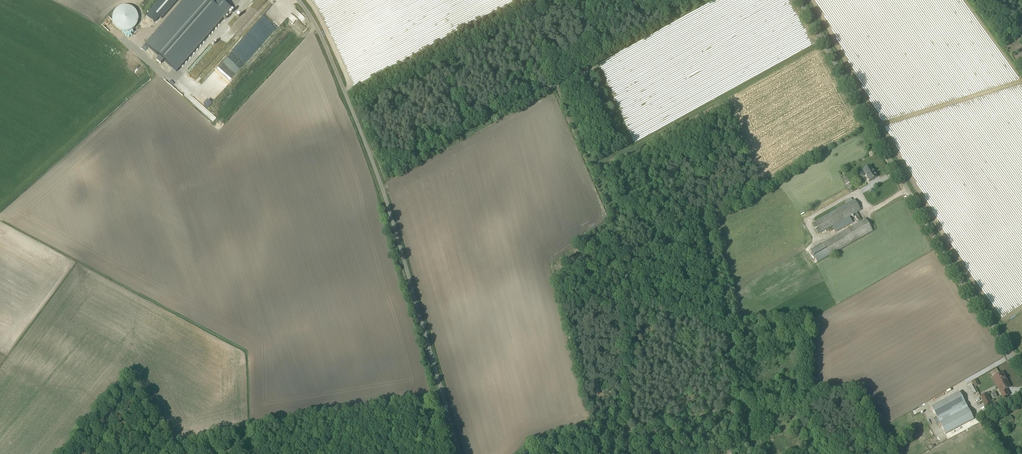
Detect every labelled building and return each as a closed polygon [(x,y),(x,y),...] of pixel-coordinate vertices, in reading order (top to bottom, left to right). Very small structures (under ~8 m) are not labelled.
[(163,61),(176,72),(231,8),(222,0),(190,0),(148,48),(159,57),(163,61)] [(151,10),(162,19),(164,16),(172,7),(178,1),(177,0),(160,0),(151,10)] [(135,10),(134,8),(132,7),(130,6),(127,5),(125,5),(123,5),(121,6),(119,7),(117,8),(115,10),(114,12),(113,14),(112,16),(112,18),(112,20),(113,23),(114,25),(115,27),(117,28),(119,29),(121,30),(123,31),(125,31),(127,31),(130,30),(132,30),(134,28),(135,27),(137,25),(137,23),(138,20),(138,18),(138,16),(138,14),(137,12),(135,10)] [(877,176),(871,165),(863,169),(870,181),(877,176)] [(853,222),(850,216),(854,214),(858,223),(861,221),(857,213),(861,210),(854,200),(815,222),(821,233),(833,226),(836,232),(853,222)] [(858,223),(822,243),(811,250),(812,251),(809,253),(809,255),(812,260),(816,258),(818,262),(873,231),(865,219),(861,221),(858,223)] [(1005,377),(1003,372),(994,377),(999,386),(997,387),(1003,398),(1009,395),(1006,389),(1010,387),(1005,377)] [(931,407),(937,417),(940,423),(964,410),(961,404),(965,402),(959,392),(931,407)] [(985,408),(992,404),(986,393),(980,396),(985,408)] [(964,410),(940,423),(946,434),(974,419),(968,408),(964,410)]
